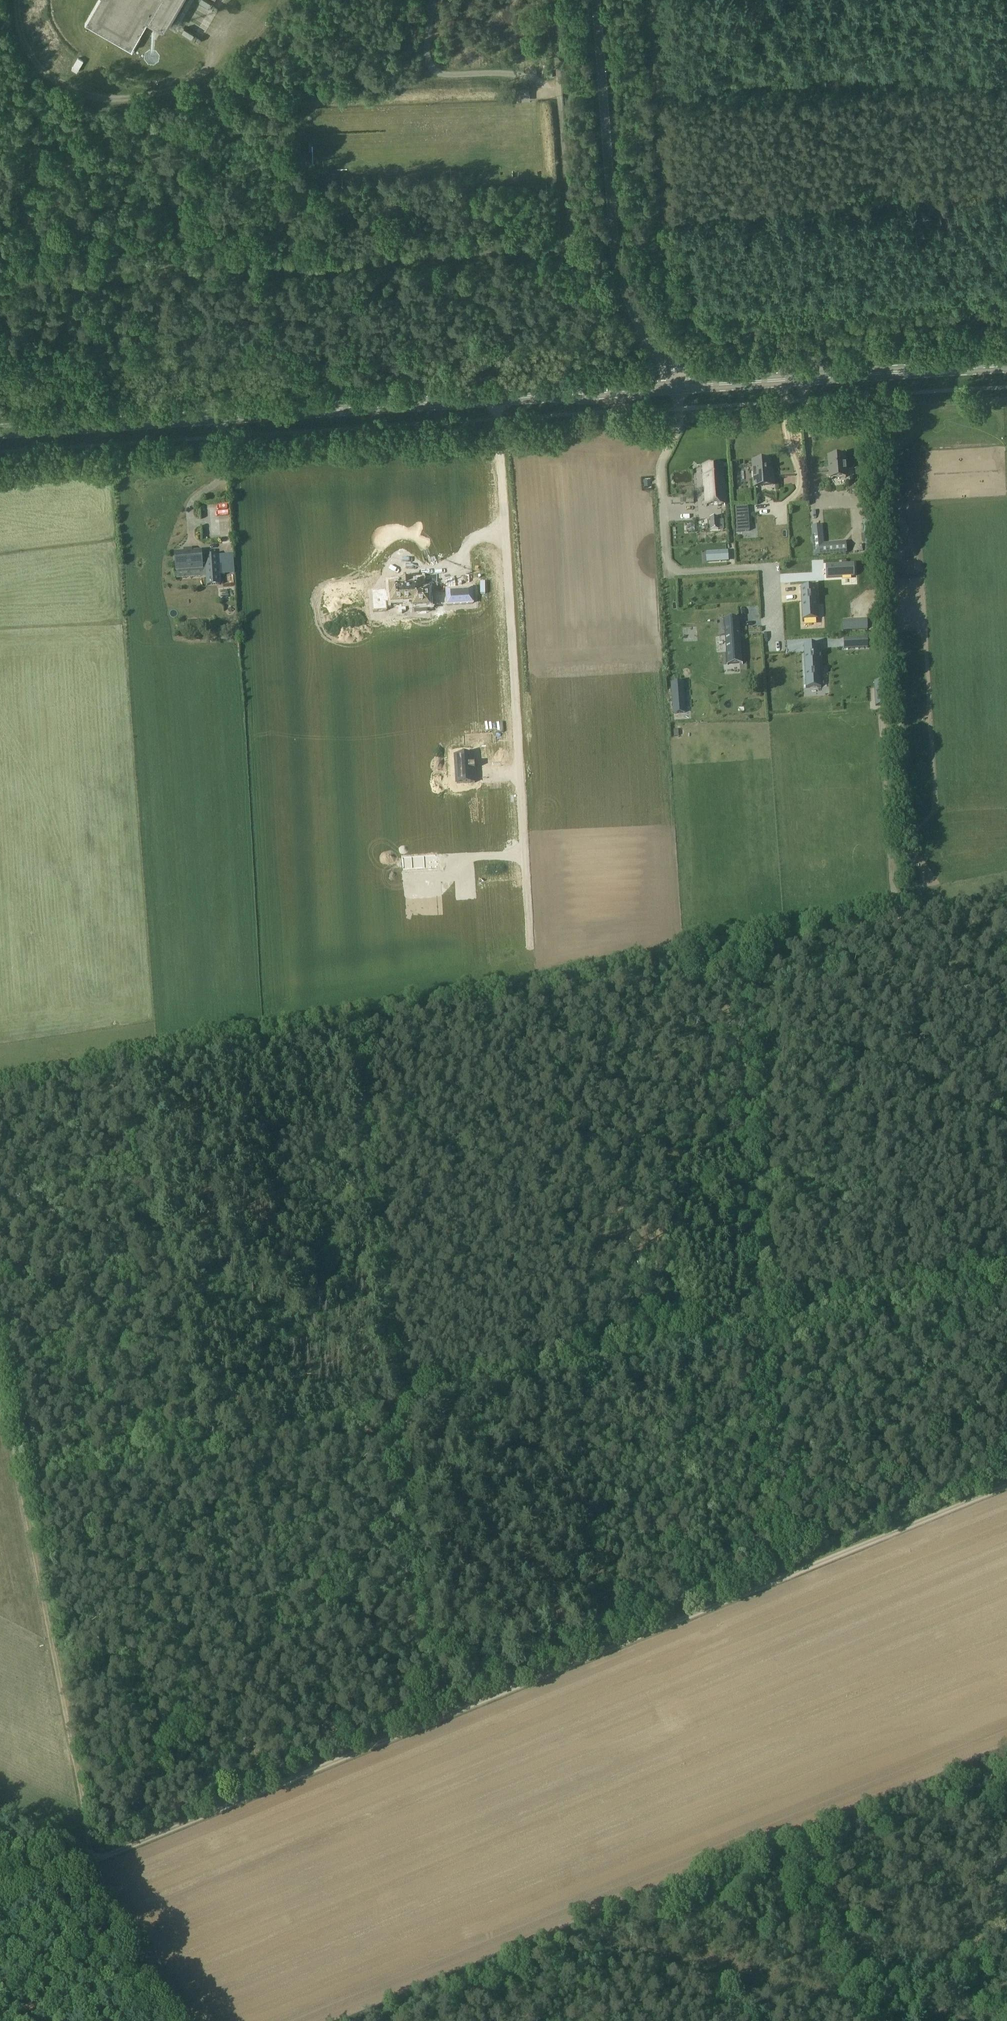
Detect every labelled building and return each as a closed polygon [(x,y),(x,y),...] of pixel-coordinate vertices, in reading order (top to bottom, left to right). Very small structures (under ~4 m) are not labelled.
[(110,39),(131,51),(149,20),(162,27),(163,26),(165,22),(166,23),(167,24),(181,0),(99,0),(85,24),(110,39)] [(72,70),(77,73),(83,62),(78,59),(72,70)] [(828,458),(829,479),(846,478),(845,456),(828,458)] [(770,461),(752,462),(754,488),(774,486),(772,471),(771,472),(770,461)] [(704,505),(725,504),(722,464),(702,465),(704,505)] [(749,531),(748,507),(735,508),(737,532),(749,531)] [(216,541),(214,522),(204,522),(206,542),(216,541)] [(727,550),(710,551),(711,561),(728,559),(727,550)] [(185,552),(175,553),(176,571),(202,569),(206,569),(207,578),(207,586),(220,585),(220,575),(219,566),(218,556),(218,555),(205,556),(206,562),(202,562),(202,556),(201,551),(192,552),(185,552)] [(854,577),(854,564),(826,565),(826,578),(854,577)] [(416,614),(427,613),(426,607),(429,607),(428,591),(421,592),(421,585),(411,585),(411,583),(401,584),(401,586),(390,587),(391,597),(392,605),(393,605),(393,607),(402,606),(402,604),(413,603),(413,608),(416,608),(416,614)] [(816,587),(801,588),(802,621),(818,620),(816,587)] [(472,589),(446,591),(447,606),(473,604),(472,589)] [(739,620),(724,621),(727,664),(742,663),(739,620)] [(843,631),(851,631),(851,620),(843,621),(843,631)] [(843,638),(844,648),(868,647),(867,637),(843,638)] [(819,644),(804,645),(806,688),(821,688),(819,644)] [(885,681),(874,682),(875,706),(886,705),(885,681)] [(683,682),(671,683),(673,714),(685,713),(683,682)] [(465,745),(479,745),(478,736),(464,736),(465,745)] [(455,756),(457,784),(475,783),(474,769),(475,769),(475,764),(474,764),(473,755),(455,756)] [(425,868),(424,856),(402,857),(403,869),(425,868)] [(433,906),(443,906),(443,915),(456,914),(456,901),(458,901),(457,894),(455,895),(454,882),(441,883),(442,896),(405,898),(406,908),(430,907),(433,907),(433,906)]
